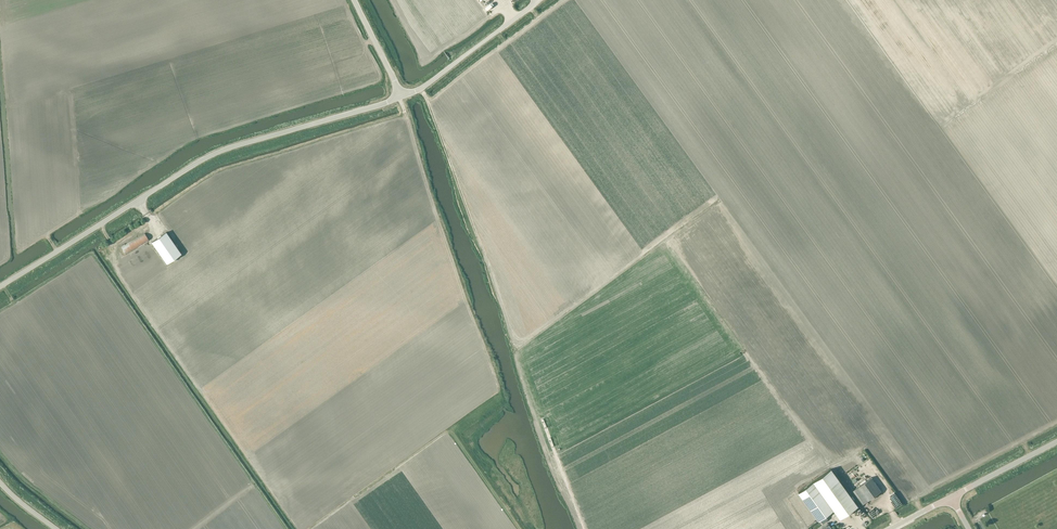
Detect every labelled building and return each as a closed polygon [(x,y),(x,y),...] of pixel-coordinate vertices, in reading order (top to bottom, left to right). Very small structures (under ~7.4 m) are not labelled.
[(166,232),(152,242),(167,263),(181,254),(166,232)] [(121,246),(125,253),(149,240),(145,233),(121,246)] [(0,280),(0,283),(1,284),(16,275),(14,272),(0,280)] [(858,505),(831,468),(799,492),(819,520),(834,509),(840,518),(858,505)] [(881,491),(871,477),(853,491),(862,504),(881,491)]
